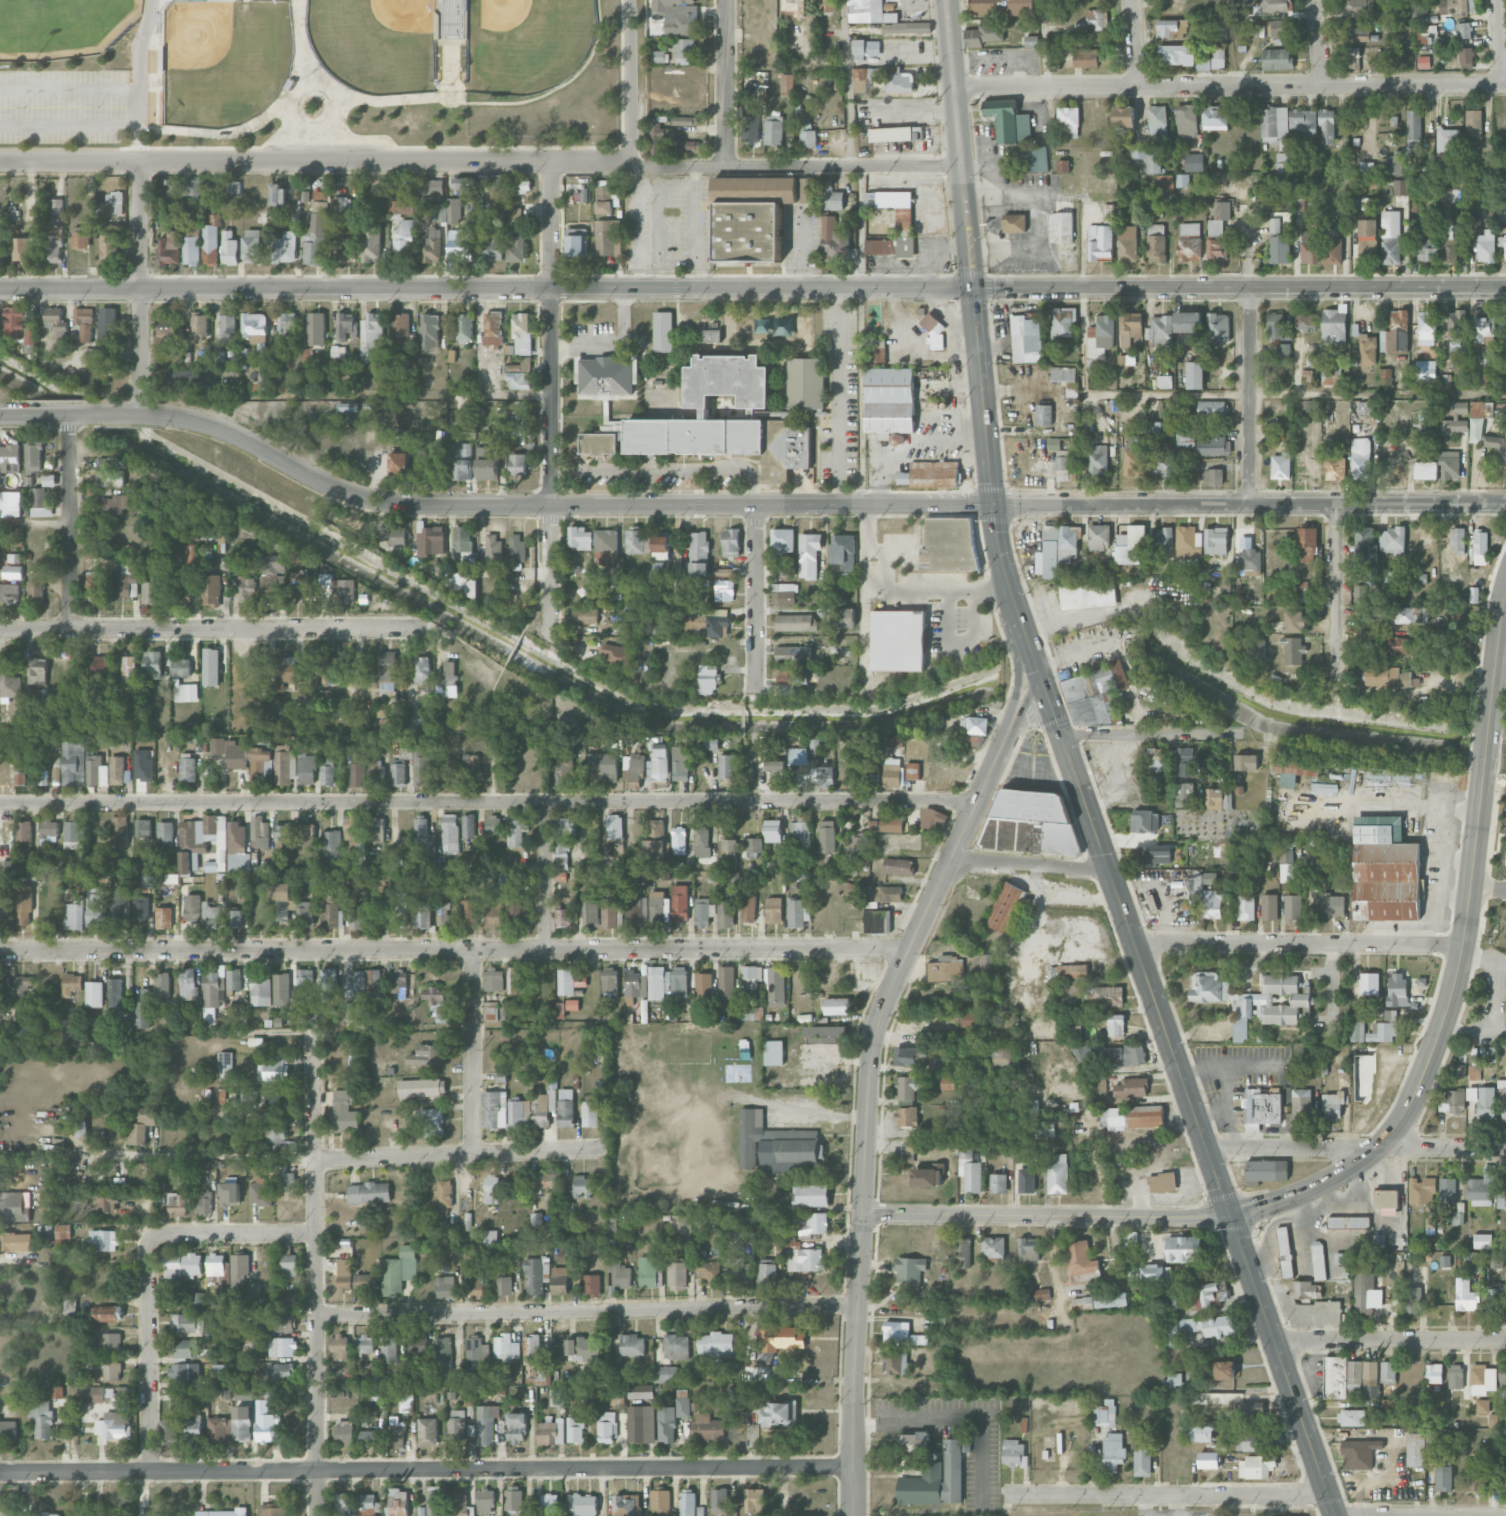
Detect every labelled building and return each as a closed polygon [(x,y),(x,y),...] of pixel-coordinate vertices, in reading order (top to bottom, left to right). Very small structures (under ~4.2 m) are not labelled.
[(466,37),(465,0),(445,0),(446,38),(466,37)] [(699,34),(699,4),(696,4),(696,0),(653,0),(653,12),(666,12),(666,34),(699,34)] [(796,19),(796,10),(805,10),(805,0),(783,0),(783,19),(796,19)] [(821,12),(836,11),(836,0),(820,0),(821,12)] [(849,23),(883,22),(883,0),(848,0),(849,23)] [(1035,0),(972,0),(973,15),(1035,14),(1035,0)] [(1262,13),(1288,12),(1288,0),(1262,0),(1262,13)] [(1341,12),(1373,13),(1373,0),(1341,0),(1341,12)] [(1475,0),(1439,0),(1439,14),(1476,13),(1475,0)] [(1108,31),(1108,9),(1087,9),(1087,30),(1108,31)] [(1188,37),(1187,19),(1157,20),(1157,37),(1188,37)] [(1289,36),(1288,19),(1267,20),(1267,36),(1289,36)] [(1025,29),(1036,29),(1037,21),(1025,21),(1025,29)] [(1370,21),(1342,22),(1342,41),(1370,41),(1370,21)] [(883,33),(931,32),(931,22),(883,23),(883,33)] [(1458,38),(1471,38),(1470,22),(1457,23),(1458,38)] [(966,48),(983,47),(983,41),(1004,40),(1004,23),(978,24),(979,29),(965,29),(966,48)] [(695,62),(695,38),(675,39),(676,62),(695,62)] [(900,52),(913,52),(913,38),(901,38),(900,52)] [(865,55),(865,39),(854,40),(854,55),(865,55)] [(1196,56),(1195,69),(1225,70),(1225,44),(1213,44),(1213,57),(1196,56)] [(1160,45),(1160,65),(1195,65),(1195,45),(1160,45)] [(1460,70),(1473,69),(1473,47),(1459,48),(1460,70)] [(1291,48),(1262,49),(1263,70),(1292,69),(1291,48)] [(1074,67),(1101,66),(1101,49),(1073,50),(1074,67)] [(665,51),(652,50),(652,63),(665,63),(665,51)] [(1417,56),(1418,69),(1430,68),(1430,56),(1417,56)] [(854,92),(867,92),(867,80),(880,80),(880,68),(853,69),(854,92)] [(914,92),(914,73),(888,74),(888,92),(914,92)] [(793,74),(782,74),(781,95),(793,95),(793,74)] [(1016,114),(1016,100),(984,101),(985,118),(997,117),(998,143),(1031,142),(1030,113),(1016,114)] [(1177,138),(1198,137),(1197,104),(1176,105),(1177,138)] [(1228,129),(1228,105),(1202,106),(1203,130),(1228,129)] [(1134,127),(1135,107),(1114,106),(1113,126),(1134,127)] [(1166,106),(1148,106),(1149,141),(1168,140),(1166,106)] [(1079,136),(1079,107),(1058,107),(1058,135),(1079,136)] [(1279,150),(1289,150),(1288,107),(1260,108),(1261,142),(1279,141),(1279,150)] [(1316,136),(1316,109),(1290,110),(1291,136),(1316,136)] [(1321,144),(1335,143),(1334,109),(1320,109),(1321,144)] [(1466,136),(1481,136),(1482,110),(1466,110),(1466,136)] [(765,145),(784,145),(783,114),(764,114),(765,145)] [(697,125),(697,116),(674,116),(674,124),(697,125)] [(758,122),(749,123),(750,141),(759,140),(758,122)] [(809,123),(800,124),(801,148),(817,147),(817,129),(809,129),(809,123)] [(650,125),(651,154),(662,154),(661,141),(669,140),(669,124),(650,125)] [(871,142),(923,140),(923,126),(871,128),(871,142)] [(1461,128),(1437,128),(1437,152),(1448,152),(1448,145),(1461,145),(1461,128)] [(1396,144),(1396,132),(1385,132),(1385,144),(1396,144)] [(681,150),(700,149),(699,141),(681,141),(681,150)] [(1047,146),(1023,146),(1023,172),(1048,171),(1047,146)] [(1146,146),(1132,147),(1132,158),(1146,157),(1146,173),(1161,173),(1160,153),(1146,153),(1146,146)] [(1184,154),(1185,172),(1204,171),(1203,153),(1184,154)] [(1391,155),(1390,174),(1401,174),(1402,156),(1391,155)] [(1058,173),(1070,173),(1070,160),(1057,160),(1058,173)] [(1189,174),(1176,174),(1176,187),(1189,186),(1189,174)] [(1173,175),(1157,175),(1157,192),(1174,192),(1173,175)] [(781,261),(781,203),(797,203),(797,177),(715,177),(715,261),(781,261)] [(436,179),(419,178),(419,194),(435,195),(436,179)] [(801,202),(813,202),(813,178),(801,178),(801,202)] [(181,196),(201,197),(202,179),(182,179),(181,196)] [(530,180),(512,181),(513,192),(531,192),(530,180)] [(844,210),(844,192),(833,192),(833,180),(822,180),(822,209),(844,210)] [(241,181),(228,181),(228,196),(241,195),(241,181)] [(1310,182),(1293,183),(1294,212),(1310,212),(1310,182)] [(287,185),(272,185),(271,205),(286,205),(287,185)] [(597,213),(613,213),(611,186),(596,186),(597,213)] [(327,191),(312,190),(311,233),(303,233),(303,264),(325,265),(327,191)] [(913,191),(865,192),(866,208),(896,207),(897,257),(913,257),(913,191)] [(124,216),(123,192),(106,193),(106,202),(99,203),(99,216),(124,216)] [(63,214),(63,199),(50,198),(50,214),(63,214)] [(460,198),(447,198),(448,224),(461,223),(460,198)] [(414,214),(414,200),(389,200),(389,214),(414,214)] [(1230,201),(1213,202),(1214,219),(1208,219),(1208,236),(1223,236),(1223,220),(1230,219),(1230,201)] [(438,221),(446,222),(446,203),(439,203),(438,221)] [(1103,224),(1113,225),(1114,204),(1104,204),(1103,224)] [(520,208),(507,208),(507,223),(520,223),(520,208)] [(1401,210),(1382,210),(1381,264),(1400,264),(1401,210)] [(1050,241),(1073,241),(1073,212),(1050,213),(1050,241)] [(836,215),(822,216),(822,261),(849,261),(849,230),(836,230),(836,215)] [(1026,232),(1026,215),(1004,216),(1004,233),(1026,232)] [(1289,263),(1290,234),(1280,234),(1280,218),(1270,218),(1269,263),(1289,263)] [(596,255),(615,255),(615,243),(621,242),(620,219),(595,220),(596,255)] [(1377,220),(1359,219),(1358,246),(1368,246),(1368,242),(1377,242),(1377,220)] [(395,254),(413,254),(413,220),(394,221),(395,254)] [(1453,220),(1445,220),(1446,238),(1453,238),(1453,220)] [(1200,223),(1178,223),(1179,261),(1201,260),(1200,223)] [(48,224),(48,233),(43,233),(43,262),(62,263),(63,225),(48,224)] [(218,264),(219,224),(204,224),(203,264),(218,264)] [(1165,224),(1146,224),(1147,263),(1166,262),(1165,224)] [(1112,258),(1113,225),(1089,225),(1088,261),(1099,261),(1099,258),(1112,258)] [(1137,262),(1138,226),(1119,225),(1118,262),(1137,262)] [(199,236),(200,227),(184,226),(183,235),(199,236)] [(381,227),(364,226),(363,261),(380,262),(381,227)] [(587,256),(587,228),(566,227),(565,255),(587,256)] [(73,248),(90,248),(90,229),(74,228),(73,248)] [(1496,262),(1495,228),(1483,229),(1483,234),(1477,234),(1478,263),(1496,262)] [(441,229),(429,229),(429,238),(423,238),(422,262),(440,263),(441,229)] [(449,264),(456,264),(456,251),(472,250),(471,229),(447,230),(449,264)] [(157,265),(180,265),(181,230),(168,230),(168,237),(158,237),(157,265)] [(233,230),(223,230),(224,264),(238,264),(238,239),(234,239),(233,230)] [(260,230),(244,230),(244,263),(260,263),(260,230)] [(295,230),(283,231),(283,237),(271,237),(272,262),(296,262),(295,230)] [(1319,263),(1319,230),(1301,230),(1301,263),(1319,263)] [(503,260),(503,233),(479,233),(479,260),(503,260)] [(117,234),(102,234),(101,259),(116,259),(117,234)] [(526,235),(508,235),(508,262),(526,262),(526,235)] [(1498,235),(1498,246),(1504,246),(1505,262),(1505,235),(1498,235)] [(185,265),(200,265),(199,236),(184,237),(185,265)] [(13,262),(32,262),(33,238),(14,237),(13,262)] [(338,262),(356,261),(355,237),(337,238),(338,262)] [(1208,238),(1207,260),(1227,260),(1228,239),(1208,238)] [(1328,264),(1342,264),(1343,238),(1324,238),(1324,256),(1328,256),(1328,264)] [(896,239),(866,239),(866,254),(896,254),(896,239)] [(1419,261),(1436,261),(1436,239),(1418,239),(1419,261)] [(1457,263),(1457,246),(1441,246),(1441,263),(1457,263)] [(1346,345),(1347,303),(1339,303),(1339,309),(1323,308),(1322,344),(1346,345)] [(26,338),(27,344),(36,344),(36,322),(26,322),(26,307),(6,308),(7,338),(26,338)] [(68,330),(68,321),(62,322),(62,307),(45,308),(46,327),(55,327),(56,331),(68,330)] [(100,308),(101,338),(117,338),(116,307),(100,308)] [(1075,307),(1052,308),(1052,337),(1075,337),(1075,307)] [(75,323),(82,323),(81,341),(92,342),(93,308),(75,308),(75,323)] [(1295,329),(1314,330),(1315,310),(1296,310),(1295,329)] [(1408,310),(1390,310),(1390,330),(1380,331),(1380,351),(1408,351),(1408,310)] [(1419,339),(1437,339),(1436,310),(1418,310),(1419,339)] [(1466,311),(1449,310),(1448,351),(1466,351),(1466,311)] [(655,350),(655,311),(673,311),(673,350),(655,350)] [(278,340),(295,340),(295,313),(279,312),(278,340)] [(325,312),(308,313),(309,345),(326,345),(325,312)] [(346,342),(346,335),(356,335),(356,313),(338,312),(337,341),(346,342)] [(484,345),(502,345),(502,312),(484,312),(484,345)] [(1142,336),(1143,313),(1122,312),(1121,348),(1131,348),(1131,336),(1142,336)] [(1175,332),(1201,332),(1201,312),(1175,312),(1175,332)] [(1283,313),(1268,312),(1267,338),(1283,338),(1283,313)] [(208,313),(191,313),(191,340),(208,340),(208,313)] [(268,343),(267,313),(243,313),(244,343),(268,343)] [(383,338),(384,313),(367,313),(367,319),(361,319),(360,362),(369,362),(369,348),(375,348),(375,338),(383,338)] [(392,313),(391,348),(410,348),(410,313),(392,313)] [(514,354),(530,354),(531,313),(515,313),(514,354)] [(1209,341),(1230,341),(1229,313),(1208,313),(1209,341)] [(236,314),(221,315),(221,338),(237,338),(236,314)] [(440,347),(441,314),(421,314),(420,352),(428,353),(428,347),(440,347)] [(457,342),(472,342),(473,314),(458,314),(457,342)] [(1114,314),(1096,314),(1096,326),(1088,326),(1088,344),(1093,344),(1093,353),(1095,353),(1095,359),(1105,359),(1105,348),(1114,348),(1114,314)] [(1041,319),(1025,319),(1025,315),(1012,315),(1014,362),(1043,362),(1041,319)] [(1173,345),(1172,316),(1153,316),(1153,345),(1173,345)] [(1494,316),(1474,317),(1474,343),(1484,343),(1484,336),(1494,335),(1494,316)] [(794,317),(775,317),(774,335),(793,336),(794,317)] [(176,319),(155,320),(157,359),(177,358),(176,319)] [(771,333),(771,319),(756,319),(755,332),(771,333)] [(702,342),(702,329),(721,329),(721,342),(702,342)] [(1360,365),(1376,366),(1377,335),(1360,335),(1360,365)] [(886,338),(868,338),(869,366),(886,365),(886,338)] [(1291,358),(1291,343),(1277,344),(1277,348),(1268,349),(1268,365),(1284,364),(1283,359),(1291,358)] [(98,357),(111,357),(110,344),(98,344),(98,357)] [(346,346),(332,345),(331,357),(346,358),(346,346)] [(303,366),(312,366),(312,348),(302,348),(303,366)] [(1484,386),(1495,385),(1494,356),(1486,356),(1486,351),(1473,351),(1474,363),(1484,363),(1485,371),(1488,371),(1488,374),(1483,374),(1484,386)] [(626,440),(618,440),(618,452),(581,452),(581,433),(626,433),(626,419),(702,419),(702,407),(686,407),(687,366),(696,366),(696,353),(704,353),(704,358),(708,358),(708,355),(749,355),(749,358),(753,358),(753,353),(761,353),(761,366),(769,366),(769,408),(755,408),(755,419),(765,419),(790,419),(790,426),(811,426),(811,467),(790,467),(790,483),(761,483),(761,475),(765,475),(765,454),(626,453),(626,440)] [(405,369),(417,368),(417,354),(405,354),(405,369)] [(1135,365),(1135,355),(1118,355),(1117,364),(1135,365)] [(616,359),(633,359),(633,393),(580,393),(580,359),(598,359),(598,356),(616,356),(616,359)] [(789,408),(789,358),(825,358),(824,408),(789,408)] [(1416,381),(1436,381),(1436,360),(1415,360),(1416,381)] [(1187,389),(1204,388),(1203,362),(1187,362),(1187,389)] [(1052,380),(1076,381),(1076,367),(1052,367),(1052,380)] [(1342,367),(1321,368),(1322,384),(1342,384),(1342,367)] [(914,368),(866,368),(866,432),(879,432),(879,440),(891,440),(891,432),(914,432),(914,368)] [(169,385),(200,384),(200,369),(169,369),(169,385)] [(531,372),(507,372),(506,381),(511,381),(510,388),(530,389),(531,372)] [(268,391),(269,374),(257,373),(257,391),(268,391)] [(1157,375),(1157,388),(1173,388),(1173,375),(1157,375)] [(1225,400),(1198,400),(1198,416),(1225,417),(1225,400)] [(1305,420),(1319,421),(1319,400),(1306,400),(1305,420)] [(1468,401),(1453,401),(1453,420),(1441,420),(1440,436),(1452,436),(1452,431),(1468,432),(1468,420),(1459,420),(1459,414),(1468,414),(1468,401)] [(1470,442),(1483,443),(1484,401),(1471,401),(1470,442)] [(1036,425),(1052,425),(1052,405),(1036,405),(1036,425)] [(1184,439),(1189,439),(1189,446),(1195,446),(1196,433),(1185,433),(1184,439)] [(1125,475),(1143,476),(1143,435),(1125,435),(1125,475)] [(1228,435),(1197,436),(1197,455),(1229,454),(1228,435)] [(1495,465),(1505,466),(1505,437),(1483,436),(1482,446),(1496,446),(1495,465)] [(1371,479),(1370,438),(1352,438),(1353,480),(1371,479)] [(25,442),(26,473),(43,472),(43,442),(25,442)] [(450,459),(456,459),(456,480),(473,480),(472,442),(450,442),(450,459)] [(20,472),(21,445),(0,445),(0,472),(20,472)] [(1108,445),(1090,445),(1089,474),(1107,475),(1108,445)] [(499,479),(498,446),(477,447),(478,480),(499,479)] [(1069,480),(1070,450),(1057,450),(1056,480),(1069,480)] [(1459,451),(1440,451),(1440,479),(1460,479),(1459,451)] [(391,452),(392,475),(409,475),(409,452),(391,452)] [(526,475),(527,454),(511,453),(510,474),(526,475)] [(1156,475),(1174,475),(1173,454),(1155,455),(1156,475)] [(1271,454),(1272,479),(1291,478),(1290,454),(1271,454)] [(98,486),(125,486),(126,459),(99,458),(98,486)] [(1346,480),(1346,459),(1326,459),(1326,480),(1346,480)] [(958,461),(910,462),(910,472),(899,473),(899,484),(910,484),(910,488),(958,488),(958,461)] [(1414,461),(1414,479),(1437,479),(1437,462),(1414,461)] [(1209,485),(1223,485),(1223,469),(1204,469),(1204,477),(1209,477),(1209,485)] [(46,487),(31,488),(32,516),(53,516),(52,507),(47,507),(46,487)] [(23,516),(23,491),(0,491),(0,516),(23,516)] [(130,508),(130,495),(100,496),(100,515),(123,514),(123,508),(130,508)] [(974,517),(926,518),(926,548),(920,548),(920,570),(975,569),(974,517)] [(445,555),(444,526),(424,526),(424,521),(417,521),(418,555),(445,555)] [(1146,524),(1129,525),(1129,534),(1116,534),(1117,564),(1141,564),(1140,546),(1146,546),(1146,524)] [(389,546),(406,546),(407,526),(390,525),(389,546)] [(454,552),(471,552),(472,525),(455,525),(454,552)] [(1043,552),(1036,552),(1036,576),(1059,576),(1059,564),(1071,564),(1071,554),(1078,554),(1078,525),(1043,526),(1043,552)] [(1110,550),(1110,525),(1089,525),(1089,551),(1110,550)] [(1202,533),(1195,532),(1195,526),(1177,526),(1176,557),(1202,558),(1202,533)] [(1406,526),(1388,526),(1388,530),(1380,530),(1379,553),(1405,554),(1406,526)] [(1156,554),(1173,553),(1173,527),(1155,528),(1156,554)] [(1205,553),(1228,553),(1227,527),(1205,527),(1205,553)] [(1378,568),(1379,543),(1373,543),(1374,528),(1357,527),(1356,567),(1378,568)] [(1465,550),(1465,528),(1451,527),(1451,549),(1465,550)] [(594,528),(570,528),(569,549),(593,549),(594,528)] [(795,551),(795,528),(772,529),(773,552),(795,551)] [(1317,528),(1298,528),(1297,550),(1304,550),(1304,562),(1316,562),(1317,528)] [(618,529),(595,529),(595,550),(618,551),(618,529)] [(626,529),(626,553),(650,553),(650,529),(626,529)] [(740,556),(740,529),(723,529),(723,556),(740,556)] [(1474,530),(1473,564),(1486,565),(1487,531),(1474,530)] [(708,575),(709,532),(690,532),(690,575),(708,575)] [(501,561),(500,533),(486,534),(487,561),(501,561)] [(524,533),(511,534),(511,570),(525,570),(524,533)] [(799,578),(818,578),(818,549),(822,549),(822,534),(800,533),(799,578)] [(856,535),(831,534),(831,563),(846,564),(846,571),(855,571),(856,535)] [(653,559),(669,559),(669,551),(674,551),(674,536),(654,535),(653,559)] [(198,544),(185,544),(185,568),(198,567),(198,544)] [(86,558),(98,557),(97,547),(85,548),(86,558)] [(1240,550),(1239,570),(1260,570),(1261,550),(1240,550)] [(20,562),(20,553),(8,553),(8,562),(20,562)] [(286,574),(286,555),(264,555),(263,573),(286,574)] [(478,557),(463,556),(463,573),(448,572),(447,592),(477,593),(478,557)] [(795,564),(781,564),(781,575),(795,575),(795,564)] [(3,578),(22,579),(23,565),(4,565),(3,578)] [(86,595),(102,595),(103,572),(87,571),(86,595)] [(308,572),(292,572),(292,595),(308,596),(308,572)] [(333,574),(320,573),(319,585),(333,585),(333,574)] [(1427,574),(1406,573),(1406,583),(1426,584),(1427,574)] [(138,574),(114,574),(113,598),(137,599),(138,574)] [(173,574),(172,607),(191,608),(193,575),(173,574)] [(203,605),(221,605),(220,574),(202,575),(203,605)] [(262,575),(261,600),(286,600),(287,576),(262,575)] [(142,582),(143,603),(162,603),(161,576),(152,576),(153,581),(142,582)] [(256,577),(239,576),(238,600),(255,601),(256,577)] [(339,603),(355,604),(356,580),(340,579),(339,603)] [(43,580),(30,581),(31,602),(44,602),(43,580)] [(735,580),(716,580),(715,601),(734,601),(735,580)] [(1309,581),(1294,581),(1293,601),(1308,602),(1309,581)] [(20,601),(20,584),(0,583),(0,601),(20,601)] [(779,590),(779,605),(797,605),(797,583),(773,583),(773,590),(779,590)] [(1060,586),(1061,608),(1116,606),(1115,583),(1060,586)] [(599,623),(598,607),(572,608),(573,624),(599,623)] [(1417,608),(1394,607),(1394,623),(1417,624),(1417,608)] [(729,609),(702,608),(702,616),(685,616),(685,628),(707,628),(707,636),(728,637),(728,627),(729,627),(729,609)] [(855,608),(835,608),(835,627),(855,628),(855,608)] [(925,611),(872,611),(872,670),(925,671),(925,611)] [(1304,611),(1284,611),(1283,632),(1303,632),(1304,611)] [(816,614),(776,615),(776,631),(816,631),(816,614)] [(1449,628),(1436,629),(1437,647),(1450,647),(1449,628)] [(1303,664),(1303,653),(1306,653),(1306,645),(1301,645),(1302,637),(1280,637),(1280,645),(1284,645),(1284,664),(1303,664)] [(1421,638),(1386,637),(1386,653),(1420,654),(1421,638)] [(1266,639),(1249,639),(1248,661),(1265,662),(1266,639)] [(631,669),(635,648),(605,643),(601,664),(631,669)] [(812,647),(777,645),(776,661),(811,663),(812,647)] [(220,648),(204,648),(204,685),(219,686),(220,648)] [(144,672),(155,672),(155,678),(162,678),(162,651),(145,651),(144,672)] [(380,689),(395,689),(396,651),(381,651),(380,689)] [(109,682),(109,656),(88,655),(88,681),(109,682)] [(122,656),(122,682),(136,682),(135,656),(122,656)] [(275,691),(284,691),(285,681),(303,682),(303,664),(297,664),(298,657),(276,656),(275,691)] [(332,672),(340,672),(340,657),(323,657),(324,683),(333,682),(332,672)] [(431,657),(414,657),(415,682),(431,682),(431,657)] [(28,684),(47,684),(48,658),(28,658),(28,684)] [(199,701),(199,684),(180,684),(180,677),(191,677),(191,658),(173,658),(174,702),(199,701)] [(9,702),(9,697),(22,697),(21,676),(15,676),(15,668),(7,668),(7,660),(0,660),(0,678),(1,703),(9,702)] [(441,696),(457,695),(456,661),(440,661),(441,696)] [(1061,680),(1076,732),(1121,718),(1114,693),(1130,688),(1122,661),(1061,680)] [(1399,666),(1365,666),(1365,687),(1420,687),(1420,678),(1412,678),(1412,672),(1400,672),(1399,666)] [(809,670),(779,669),(779,684),(808,684),(809,670)] [(700,694),(719,694),(719,673),(701,673),(700,694)] [(783,694),(793,694),(793,684),(782,684),(783,694)] [(320,706),(336,707),(337,692),(321,690),(320,706)] [(989,718),(963,717),(962,733),(988,735),(989,718)] [(389,719),(379,719),(379,730),(388,731),(389,719)] [(272,735),(251,735),(251,760),(271,760),(272,735)] [(83,736),(62,737),(63,786),(84,785),(83,736)] [(903,736),(894,736),(894,746),(902,747),(903,736)] [(247,745),(236,744),(237,739),(212,738),(211,753),(228,753),(228,768),(247,769),(247,745)] [(719,750),(719,739),(706,739),(705,749),(719,750)] [(273,785),(293,785),(294,758),(289,758),(290,745),(275,744),(273,785)] [(668,780),(668,744),(653,744),(653,761),(646,761),(646,774),(651,774),(651,780),(668,780)] [(314,755),(306,755),(306,746),(297,746),(298,784),(315,784),(314,755)] [(673,781),(689,781),(688,753),(681,753),(681,746),(673,746),(673,781)] [(1194,747),(1176,748),(1177,777),(1194,776),(1194,747)] [(808,748),(790,748),(790,772),(809,772),(808,748)] [(1165,748),(1148,748),(1148,771),(1165,771),(1165,748)] [(413,785),(427,786),(428,756),(422,756),(422,750),(414,749),(413,785)] [(618,754),(587,753),(586,771),(602,771),(602,780),(618,780),(618,754)] [(645,773),(646,754),(630,753),(630,757),(624,757),(623,764),(629,764),(628,782),(641,782),(641,773),(645,773)] [(102,754),(86,755),(87,786),(108,785),(108,765),(102,765),(102,754)] [(181,781),(196,781),(196,755),(181,754),(181,781)] [(463,774),(479,774),(479,755),(463,754),(463,774)] [(735,754),(719,755),(720,779),(736,778),(735,754)] [(1234,770),(1258,771),(1258,755),(1235,754),(1234,770)] [(125,756),(110,756),(110,784),(131,784),(131,770),(125,770),(125,756)] [(384,781),(385,765),(377,765),(377,758),(369,758),(368,781),(384,781)] [(1296,788),(1298,774),(1317,777),(1319,764),(1274,758),(1272,772),(1282,773),(1280,786),(1296,788)] [(556,759),(556,789),(573,790),(574,759),(556,759)] [(334,760),(321,760),(320,785),(333,785),(334,760)] [(770,778),(785,779),(785,760),(766,760),(766,771),(771,771),(770,778)] [(15,784),(26,784),(26,761),(16,761),(15,784)] [(907,779),(920,779),(920,762),(906,763),(907,779)] [(351,787),(365,786),(365,763),(350,763),(351,787)] [(390,784),(405,784),(405,763),(391,763),(390,784)] [(264,779),(272,779),(272,764),(263,764),(264,779)] [(900,786),(901,764),(885,764),(884,786),(900,786)] [(834,785),(834,767),(812,767),(812,785),(834,785)] [(875,770),(865,775),(870,785),(880,780),(875,770)] [(1176,807),(1194,807),(1194,782),(1175,783),(1176,807)] [(1065,795),(1057,793),(1006,789),(1000,790),(979,844),(992,848),(1008,850),(1011,820),(1035,822),(1043,825),(1042,838),(1033,837),(1029,836),(1025,837),(1021,835),(1017,836),(1018,841),(1028,842),(1029,848),(1023,849),(1030,852),(1079,856),(1080,853),(1065,795)] [(918,824),(940,833),(948,815),(925,806),(918,824)] [(1132,831),(1158,832),(1159,811),(1132,810),(1132,831)] [(443,814),(442,854),(458,854),(459,814),(443,814)] [(474,839),(474,814),(462,814),(463,839),(474,839)] [(487,834),(500,834),(499,814),(486,815),(487,834)] [(606,840),(622,840),(623,815),(607,814),(606,840)] [(225,815),(203,815),(203,821),(180,821),(180,872),(198,872),(198,853),(206,853),(206,840),(216,839),(217,862),(205,862),(205,871),(226,871),(225,815)] [(251,848),(267,848),(266,815),(250,816),(251,848)] [(128,816),(111,816),(111,845),(128,845),(128,816)] [(344,817),(345,856),(358,856),(357,816),(344,817)] [(436,834),(427,834),(427,816),(415,816),(415,850),(424,850),(424,869),(428,869),(428,863),(429,863),(429,857),(436,857),(436,834)] [(870,831),(903,832),(904,816),(886,816),(885,820),(870,820),(870,831)] [(1419,843),(1402,843),(1402,816),(1354,816),(1355,920),(1419,920),(1419,843)] [(367,841),(383,842),(384,817),(368,817),(367,841)] [(568,868),(569,839),(573,839),(573,818),(556,817),(555,868),(568,868)] [(58,842),(57,819),(40,820),(40,843),(58,842)] [(136,837),(152,836),(152,819),(135,819),(136,837)] [(530,831),(530,819),(508,819),(508,846),(522,846),(523,831),(530,831)] [(645,840),(646,862),(665,862),(664,820),(649,820),(649,840),(645,840)] [(781,842),(781,820),(765,820),(765,842),(781,842)] [(820,853),(835,852),(834,820),(819,820),(820,853)] [(16,821),(16,845),(31,846),(32,821),(16,821)] [(63,848),(79,848),(80,821),(64,821),(63,848)] [(158,845),(174,844),(173,821),(158,822),(158,845)] [(228,870),(249,870),(248,853),(244,853),(243,821),(227,821),(228,870)] [(289,822),(273,823),(274,841),(290,841),(289,822)] [(808,822),(789,822),(790,851),(809,850),(808,822)] [(313,823),(298,823),(298,854),(313,853),(313,823)] [(686,855),(687,827),(673,826),(671,854),(686,855)] [(696,857),(711,856),(710,828),(695,829),(696,857)] [(340,831),(323,831),(322,860),(339,860),(340,831)] [(851,835),(851,857),(868,857),(867,834),(851,835)] [(747,852),(763,851),(763,838),(747,838),(747,852)] [(737,839),(722,839),(721,865),(736,865),(737,839)] [(1171,865),(1170,845),(1145,846),(1145,865),(1171,865)] [(1280,882),(1294,882),(1293,849),(1279,849),(1280,882)] [(913,874),(914,859),(885,858),(884,873),(913,874)] [(383,870),(401,871),(402,860),(383,859),(383,870)] [(1217,872),(1203,873),(1203,884),(1217,884),(1217,872)] [(987,924),(1005,933),(1024,889),(1006,881),(987,924)] [(291,883),(274,883),(275,920),(288,920),(288,900),(292,900),(291,883)] [(31,885),(16,885),(17,925),(32,924),(31,885)] [(688,885),(672,885),(671,921),(688,922),(688,885)] [(902,886),(865,885),(864,901),(902,902),(902,886)] [(86,926),(103,926),(105,887),(88,886),(86,926)] [(63,900),(71,900),(71,890),(64,890),(63,900)] [(128,890),(109,891),(110,925),(129,925),(128,890)] [(1222,918),(1223,890),(1204,890),(1204,918),(1222,918)] [(670,921),(670,898),(664,898),(664,891),(650,891),(650,921),(670,921)] [(407,892),(389,893),(390,927),(408,927),(407,892)] [(83,894),(74,894),(74,903),(62,904),(63,929),(84,929),(83,894)] [(201,920),(202,895),(185,894),(185,920),(201,920)] [(343,927),(343,910),(339,910),(339,894),(321,895),(322,928),(343,927)] [(756,895),(743,894),(742,921),(755,921),(756,895)] [(1277,894),(1261,894),(1261,920),(1277,920),(1277,894)] [(1285,920),(1302,920),(1301,894),(1284,895),(1285,920)] [(1344,917),(1344,894),(1321,894),(1321,917),(1344,917)] [(598,895),(582,895),(583,924),(599,924),(598,895)] [(1238,920),(1255,920),(1255,895),(1238,895),(1238,920)] [(133,919),(148,919),(148,897),(134,896),(133,919)] [(647,896),(627,897),(627,923),(648,922),(647,896)] [(532,905),(524,905),(524,897),(512,898),(512,925),(532,925),(532,905)] [(617,897),(602,898),(602,928),(618,928),(617,897)] [(783,923),(782,897),(766,897),(767,924),(783,923)] [(710,898),(696,898),(695,928),(710,928),(710,898)] [(485,899),(485,927),(501,927),(501,900),(485,899)] [(789,927),(804,927),(804,920),(810,920),(810,907),(804,907),(804,899),(788,899),(789,927)] [(462,926),(478,926),(478,900),(461,900),(462,926)] [(8,901),(0,901),(0,924),(9,924),(8,901)] [(203,928),(219,928),(219,906),(209,906),(209,901),(204,901),(203,928)] [(313,902),(297,901),(296,925),(313,925),(313,902)] [(414,927),(426,927),(426,901),(414,901),(414,927)] [(454,922),(449,901),(436,904),(441,925),(454,922)] [(718,901),(719,928),(735,927),(734,901),(718,901)] [(349,928),(365,928),(365,906),(349,905),(349,928)] [(172,907),(157,907),(157,928),(173,928),(172,907)] [(570,908),(555,909),(556,927),(571,927),(570,908)] [(227,926),(242,927),(243,910),(228,909),(227,926)] [(864,932),(886,933),(887,911),(864,910),(864,932)] [(953,954),(939,955),(939,962),(928,962),(928,982),(964,981),(964,960),(953,961),(953,954)] [(992,954),(980,954),(981,981),(993,980),(992,954)] [(205,1007),(224,1006),(223,964),(219,965),(219,972),(204,973),(205,1007)] [(1088,965),(1050,965),(1050,978),(1087,979),(1088,965)] [(508,992),(525,992),(525,966),(508,967),(508,992)] [(735,966),(719,966),(719,998),(735,998),(735,966)] [(758,980),(763,980),(762,966),(742,966),(743,990),(758,989),(758,980)] [(557,994),(573,995),(574,967),(558,967),(557,994)] [(668,1000),(669,968),(649,967),(649,1000),(668,1000)] [(767,1007),(786,1006),(785,967),(766,967),(767,1007)] [(196,968),(180,968),(180,998),(197,998),(196,968)] [(335,968),(320,969),(321,1001),(336,1001),(335,968)] [(618,968),(602,968),(602,992),(611,993),(611,1000),(617,1000),(618,968)] [(227,969),(227,990),(242,989),(241,969),(227,969)] [(298,995),(312,995),(313,969),(298,969),(298,995)] [(369,997),(382,996),(382,969),(368,969),(369,997)] [(405,969),(393,969),(392,993),(405,993),(405,969)] [(504,969),(485,969),(485,991),(504,991),(504,969)] [(648,996),(647,974),(635,974),(635,969),(624,969),(625,996),(648,996)] [(688,970),(671,970),(672,998),(689,997),(688,970)] [(344,971),(344,997),(365,998),(366,972),(344,971)] [(1235,1001),(1234,1041),(1247,1041),(1247,1017),(1253,1017),(1253,1004),(1262,1004),(1262,1024),(1298,1024),(1298,1006),(1314,1006),(1314,994),(1298,994),(1299,975),(1263,974),(1262,994),(1229,993),(1229,982),(1219,981),(1219,972),(1192,971),(1191,1000),(1235,1001)] [(170,1002),(170,972),(156,972),(156,1002),(170,1002)] [(1407,1006),(1406,972),(1387,973),(1388,1007),(1407,1006)] [(274,1006),(290,1006),(290,973),(273,973),(274,1006)] [(712,973),(696,973),(696,995),(713,995),(712,973)] [(1379,995),(1379,973),(1360,973),(1360,995),(1379,995)] [(64,997),(76,997),(75,990),(82,990),(82,974),(63,974),(64,997)] [(575,975),(575,987),(587,986),(586,975),(575,975)] [(33,997),(33,976),(16,976),(16,996),(33,997)] [(271,977),(250,978),(251,1006),(272,1006),(271,977)] [(123,978),(109,979),(110,1006),(123,1006),(123,978)] [(104,982),(86,981),(86,1006),(103,1007),(104,982)] [(1123,987),(1099,986),(1099,1006),(1123,1007),(1123,987)] [(134,1028),(149,1028),(150,989),(141,988),(141,1001),(134,1001),(134,1028)] [(449,1022),(449,1005),(444,1006),(444,988),(423,988),(423,1002),(432,1002),(433,1023),(449,1022)] [(850,1014),(850,998),(824,998),(824,1014),(850,1014)] [(566,1010),(579,1010),(579,1000),(567,999),(566,1010)] [(498,1019),(498,1001),(485,1001),(484,1019),(498,1019)] [(565,1018),(564,1002),(556,1002),(557,1018),(565,1018)] [(229,1016),(240,1016),(240,1003),(229,1003),(229,1016)] [(763,1007),(743,1006),(742,1019),(762,1020),(763,1007)] [(215,1007),(204,1007),(205,1022),(215,1022),(215,1007)] [(529,1020),(529,1009),(518,1009),(518,1020),(529,1020)] [(1365,1041),(1394,1042),(1394,1032),(1404,1033),(1404,1022),(1397,1022),(1397,1010),(1385,1009),(1384,1022),(1372,1022),(1372,1033),(1366,1032),(1365,1041)] [(981,1027),(981,1012),(963,1011),(963,1026),(981,1027)] [(1125,1014),(1107,1014),(1107,1036),(1124,1037),(1125,1014)] [(1365,1019),(1350,1020),(1350,1041),(1365,1041),(1365,1019)] [(846,1041),(846,1025),(805,1027),(806,1043),(846,1041)] [(17,1027),(17,1039),(31,1038),(30,1027),(17,1027)] [(765,1065),(784,1065),(783,1040),(764,1040),(765,1065)] [(1077,1063),(1094,1058),(1088,1042),(1072,1047),(1077,1063)] [(407,1065),(440,1065),(441,1045),(417,1044),(417,1054),(407,1053),(407,1065)] [(1123,1060),(1123,1065),(1145,1065),(1145,1047),(1102,1046),(1102,1060),(1123,1060)] [(894,1065),(920,1066),(920,1047),(895,1047),(894,1065)] [(1009,1047),(991,1047),(991,1057),(994,1057),(995,1066),(1009,1066),(1009,1047)] [(233,1052),(219,1052),(218,1078),(233,1078),(233,1052)] [(259,1080),(289,1081),(289,1064),(285,1064),(285,1055),(268,1054),(268,1062),(259,1062),(259,1080)] [(1372,1054),(1353,1055),(1354,1102),(1374,1101),(1372,1054)] [(1465,1077),(1465,1065),(1453,1065),(1453,1077),(1465,1077)] [(1480,1065),(1469,1065),(1470,1080),(1481,1080),(1480,1065)] [(941,1090),(953,1089),(953,1076),(941,1077),(941,1090)] [(409,1096),(446,1095),(446,1078),(399,1080),(400,1102),(409,1102),(409,1096)] [(1114,1080),(1114,1097),(1148,1096),(1147,1079),(1114,1080)] [(1498,1080),(1497,1089),(1502,1089),(1501,1120),(1505,1120),(1505,1080),(1498,1080)] [(241,1101),(256,1102),(256,1086),(242,1086),(241,1101)] [(1478,1118),(1495,1118),(1494,1087),(1467,1087),(1467,1100),(1477,1100),(1478,1118)] [(574,1127),(574,1089),(559,1088),(558,1127),(574,1127)] [(1245,1123),(1281,1123),(1282,1088),(1270,1088),(1270,1090),(1245,1090),(1245,1097),(1242,1097),(1242,1107),(1245,1107),(1245,1123)] [(352,1090),(334,1089),(333,1130),(359,1131),(360,1111),(352,1110),(352,1090)] [(1311,1089),(1292,1089),(1292,1120),(1310,1120),(1311,1089)] [(1465,1112),(1465,1090),(1439,1091),(1439,1112),(1465,1112)] [(507,1091),(482,1091),(482,1128),(507,1128),(507,1091)] [(550,1126),(550,1111),(556,1111),(556,1092),(533,1092),(533,1127),(550,1126)] [(267,1109),(289,1109),(289,1093),(268,1093),(267,1109)] [(1342,1093),(1322,1093),(1323,1121),(1343,1120),(1342,1093)] [(598,1095),(582,1095),(583,1126),(598,1126),(598,1095)] [(530,1100),(509,1101),(509,1127),(531,1126),(530,1100)] [(1101,1108),(1101,1126),(1109,1126),(1109,1129),(1163,1127),(1163,1106),(1101,1108)] [(156,1125),(156,1107),(134,1107),(134,1121),(128,1121),(127,1144),(147,1145),(147,1125),(156,1125)] [(254,1107),(244,1107),(243,1115),(253,1115),(254,1107)] [(897,1127),(918,1126),(917,1107),(896,1108),(897,1127)] [(441,1108),(422,1108),(423,1136),(442,1136),(441,1108)] [(762,1173),(823,1172),(823,1144),(818,1144),(818,1129),(764,1130),(764,1108),(740,1109),(741,1169),(756,1168),(756,1141),(761,1141),(762,1173)] [(76,1121),(76,1136),(88,1136),(87,1121),(76,1121)] [(286,1124),(265,1125),(265,1149),(293,1148),(293,1140),(286,1140),(286,1124)] [(915,1139),(907,1138),(906,1160),(915,1160),(915,1139)] [(959,1176),(965,1176),(965,1193),(981,1193),(982,1154),(972,1154),(973,1146),(960,1145),(959,1176)] [(1068,1194),(1068,1154),(1049,1153),(1048,1193),(1068,1194)] [(1288,1160),(1245,1161),(1246,1181),(1288,1180),(1288,1160)] [(287,1162),(279,1162),(279,1188),(296,1189),(297,1173),(287,1173),(287,1162)] [(1019,1193),(1036,1192),(1035,1163),(1027,1164),(1027,1168),(1018,1168),(1019,1193)] [(1468,1179),(1468,1206),(1494,1205),(1493,1165),(1483,1165),(1484,1178),(1468,1179)] [(912,1166),(913,1186),(944,1186),(943,1166),(912,1166)] [(557,1191),(557,1172),(534,1172),(534,1191),(557,1191)] [(1150,1192),(1176,1191),(1176,1173),(1150,1174),(1150,1192)] [(990,1193),(1007,1193),(1007,1174),(991,1174),(990,1193)] [(500,1203),(499,1175),(484,1175),(485,1204),(500,1203)] [(592,1176),(575,1176),(575,1185),(571,1185),(571,1198),(582,1198),(582,1197),(593,1197),(592,1176)] [(1435,1178),(1419,1177),(1419,1178),(1409,1177),(1409,1204),(1426,1204),(1425,1228),(1434,1228),(1435,1178)] [(1439,1202),(1456,1202),(1456,1178),(1440,1178),(1439,1202)] [(249,1180),(250,1205),(273,1204),(272,1183),(265,1183),(265,1180),(249,1180)] [(452,1181),(436,1180),(436,1215),(448,1215),(448,1207),(451,1208),(452,1181)] [(221,1206),(240,1206),(239,1182),(220,1183),(221,1206)] [(390,1182),(348,1183),(348,1204),(390,1203),(390,1182)] [(829,1206),(829,1184),(793,1185),(794,1207),(829,1206)] [(211,1189),(201,1189),(201,1197),(196,1198),(196,1215),(211,1214),(211,1189)] [(1398,1190),(1375,1189),(1375,1208),(1382,1208),(1382,1215),(1398,1216),(1398,1190)] [(0,1192),(0,1220),(30,1219),(29,1191),(0,1192)] [(188,1216),(189,1194),(170,1193),(169,1216),(188,1216)] [(117,1195),(96,1195),(97,1212),(118,1211),(117,1195)] [(828,1213),(800,1212),(799,1234),(828,1234),(828,1213)] [(1464,1225),(1464,1212),(1447,1212),(1448,1225),(1464,1225)] [(531,1226),(542,1226),(542,1214),(531,1215),(531,1226)] [(691,1215),(673,1215),(674,1231),(691,1231),(691,1215)] [(1370,1227),(1370,1216),(1328,1217),(1328,1228),(1370,1227)] [(64,1244),(64,1238),(70,1238),(70,1224),(55,1224),(55,1244),(64,1244)] [(442,1237),(459,1237),(459,1224),(442,1224),(442,1237)] [(38,1226),(39,1238),(52,1238),(52,1225),(38,1226)] [(1282,1278),(1294,1277),(1288,1226),(1277,1227),(1282,1278)] [(484,1243),(498,1243),(498,1230),(484,1229),(484,1243)] [(94,1250),(118,1250),(117,1230),(89,1230),(90,1242),(94,1242),(94,1250)] [(32,1232),(0,1233),(0,1251),(33,1250),(32,1232)] [(1374,1247),(1385,1247),(1385,1234),(1373,1234),(1374,1247)] [(1492,1249),(1492,1234),(1474,1234),(1473,1249),(1492,1249)] [(1167,1261),(1201,1262),(1202,1237),(1167,1236),(1167,1261)] [(1005,1237),(982,1237),(982,1257),(1004,1258),(1005,1237)] [(970,1238),(954,1238),(954,1267),(971,1267),(970,1238)] [(1039,1261),(1039,1238),(1019,1238),(1019,1261),(1039,1261)] [(1091,1261),(1088,1240),(1066,1243),(1071,1282),(1101,1278),(1099,1259),(1091,1261)] [(1324,1241),(1312,1242),(1314,1280),(1325,1280),(1324,1241)] [(383,1295),(403,1294),(402,1280),(416,1280),(416,1244),(400,1245),(401,1258),(382,1259),(383,1295)] [(297,1276),(297,1254),(291,1254),(291,1245),(281,1245),(281,1276),(297,1276)] [(824,1250),(797,1251),(797,1271),(824,1270),(824,1250)] [(1351,1252),(1335,1253),(1335,1264),(1352,1264),(1351,1252)] [(1503,1268),(1503,1253),(1486,1252),(1485,1267),(1503,1268)] [(183,1253),(165,1253),(164,1270),(172,1270),(172,1278),(182,1278),(183,1253)] [(201,1276),(201,1253),(183,1253),(183,1276),(201,1276)] [(224,1254),(207,1254),(208,1284),(225,1284),(224,1254)] [(248,1254),(231,1254),(232,1283),(249,1283),(248,1254)] [(639,1256),(640,1287),(657,1287),(657,1256),(639,1256)] [(550,1257),(526,1258),(526,1295),(544,1295),(544,1277),(550,1277),(550,1257)] [(622,1257),(607,1257),(608,1272),(613,1271),(613,1287),(632,1287),(631,1266),(622,1266),(622,1257)] [(895,1271),(898,1271),(897,1281),(921,1282),(921,1270),(927,1270),(927,1258),(895,1257),(895,1271)] [(725,1266),(734,1266),(734,1280),(750,1281),(751,1259),(726,1258),(725,1266)] [(338,1292),(351,1292),(352,1259),(338,1259),(338,1292)] [(759,1287),(776,1287),(777,1259),(759,1259),(759,1287)] [(697,1273),(704,1272),(705,1281),(721,1281),(720,1261),(696,1262),(697,1273)] [(668,1262),(668,1286),(688,1286),(688,1262),(668,1262)] [(1382,1289),(1373,1289),(1374,1264),(1355,1263),(1354,1313),(1372,1314),(1372,1307),(1382,1307),(1382,1289)] [(1171,1279),(1171,1264),(1140,1265),(1140,1280),(1171,1279)] [(551,1267),(552,1294),(568,1294),(568,1267),(551,1267)] [(495,1270),(496,1295),(513,1294),(512,1276),(507,1276),(506,1269),(495,1270)] [(355,1290),(375,1289),(375,1273),(354,1274),(355,1290)] [(584,1275),(584,1296),(600,1295),(600,1274),(584,1275)] [(484,1275),(472,1275),(471,1294),(483,1295),(484,1275)] [(438,1298),(456,1297),(455,1276),(437,1276),(438,1298)] [(1456,1310),(1479,1310),(1478,1292),(1470,1292),(1470,1277),(1456,1278),(1456,1310)] [(783,1290),(793,1290),(793,1280),(784,1280),(783,1290)] [(1195,1308),(1230,1302),(1227,1280),(1191,1286),(1195,1308)] [(1341,1325),(1340,1301),(1296,1303),(1296,1299),(1309,1298),(1322,1298),(1322,1284),(1312,1285),(1312,1280),(1291,1281),(1291,1294),(1283,1294),(1285,1327),(1341,1325)] [(1502,1282),(1485,1283),(1486,1309),(1503,1308),(1502,1282)] [(248,1298),(260,1298),(259,1283),(248,1283),(248,1298)] [(1405,1314),(1422,1314),(1421,1286),(1405,1287),(1405,1314)] [(1033,1301),(1049,1300),(1049,1287),(1032,1288),(1033,1301)] [(192,1293),(192,1306),(204,1306),(204,1292),(192,1293)] [(284,1295),(284,1307),(300,1307),(300,1295),(284,1295)] [(118,1305),(94,1306),(95,1322),(118,1321),(118,1305)] [(203,1314),(172,1314),(173,1332),(204,1332),(204,1320),(203,1320),(203,1314)] [(295,1332),(296,1314),(274,1314),(273,1331),(295,1332)] [(1179,1332),(1203,1330),(1203,1337),(1234,1335),(1232,1316),(1195,1319),(1195,1318),(1178,1319),(1179,1332)] [(884,1344),(927,1344),(927,1335),(910,1335),(910,1321),(885,1321),(884,1344)] [(1177,1348),(1178,1323),(1166,1322),(1165,1347),(1177,1348)] [(805,1348),(806,1333),(797,1332),(797,1326),(761,1325),(761,1352),(779,1352),(779,1348),(805,1348)] [(708,1362),(722,1361),(722,1356),(734,1356),(734,1332),(710,1332),(710,1335),(698,1335),(698,1354),(708,1354),(708,1362)] [(104,1351),(121,1351),(121,1333),(103,1333),(104,1351)] [(494,1360),(512,1360),(512,1358),(520,1358),(520,1342),(512,1342),(512,1334),(495,1334),(494,1360)] [(665,1359),(689,1358),(689,1334),(664,1335),(665,1359)] [(331,1358),(349,1358),(348,1335),(331,1335),(331,1358)] [(375,1352),(374,1335),(356,1336),(356,1352),(375,1352)] [(414,1354),(428,1354),(427,1335),(414,1336),(414,1354)] [(539,1335),(524,1335),(524,1364),(539,1364),(539,1335)] [(645,1335),(621,1335),(622,1356),(645,1356),(645,1335)] [(384,1336),(384,1364),(398,1363),(397,1336),(384,1336)] [(489,1344),(481,1344),(481,1336),(466,1336),(467,1360),(472,1360),(472,1368),(489,1368),(489,1344)] [(436,1337),(437,1373),(452,1373),(451,1337),(436,1337)] [(567,1358),(601,1359),(601,1338),(567,1337),(567,1358)] [(270,1356),(296,1356),(296,1338),(270,1338),(270,1356)] [(198,1339),(172,1339),(173,1362),(187,1362),(186,1358),(199,1357),(198,1339)] [(884,1374),(909,1373),(908,1352),(883,1353),(884,1374)] [(1347,1399),(1347,1385),(1362,1385),(1362,1361),(1347,1360),(1347,1357),(1325,1356),(1324,1399),(1347,1399)] [(104,1381),(121,1380),(120,1359),(103,1360),(104,1381)] [(1214,1379),(1236,1379),(1236,1361),(1214,1361),(1214,1379)] [(1363,1378),(1377,1378),(1378,1361),(1363,1361),(1363,1378)] [(1381,1383),(1396,1383),(1395,1361),(1381,1361),(1381,1383)] [(192,1363),(171,1363),(171,1380),(192,1380),(192,1363)] [(295,1363),(268,1364),(269,1378),(295,1377),(295,1363)] [(1426,1364),(1426,1383),(1442,1383),(1442,1364),(1426,1364)] [(1496,1390),(1497,1368),(1486,1368),(1486,1365),(1471,1364),(1471,1395),(1487,1395),(1487,1390),(1496,1390)] [(551,1375),(550,1375),(550,1365),(536,1365),(535,1382),(550,1382),(551,1375)] [(1449,1389),(1463,1389),(1463,1365),(1449,1365),(1449,1389)] [(677,1366),(654,1366),(655,1382),(678,1382),(677,1366)] [(1181,1374),(1162,1376),(1162,1387),(1168,1387),(1168,1394),(1176,1394),(1176,1386),(1182,1386),(1181,1374)] [(384,1387),(369,1385),(367,1399),(382,1401),(384,1387)] [(654,1398),(654,1385),(628,1385),(628,1399),(654,1398)] [(64,1386),(52,1387),(52,1398),(64,1398),(64,1386)] [(113,1402),(113,1387),(80,1386),(79,1402),(113,1402)] [(119,1399),(130,1400),(130,1387),(119,1386),(119,1399)] [(550,1406),(564,1406),(564,1389),(550,1389),(550,1406)] [(1230,1423),(1272,1422),(1272,1412),(1264,1412),(1264,1401),(1243,1402),(1243,1393),(1207,1393),(1208,1402),(1230,1402),(1230,1423)] [(414,1394),(400,1394),(400,1410),(414,1410),(414,1394)] [(658,1442),(676,1442),(676,1417),(690,1417),(690,1397),(676,1397),(676,1406),(658,1406),(658,1442)] [(1091,1424),(1115,1425),(1115,1399),(1104,1398),(1104,1406),(1092,1406),(1091,1424)] [(49,1399),(29,1399),(30,1417),(35,1417),(36,1439),(54,1438),(53,1410),(50,1410),(49,1399)] [(1476,1413),(1489,1413),(1489,1399),(1475,1399),(1476,1413)] [(257,1441),(279,1441),(278,1414),(268,1414),(268,1400),(256,1400),(257,1441)] [(1383,1417),(1395,1417),(1395,1400),(1382,1400),(1383,1417)] [(767,1402),(767,1410),(761,1410),(761,1425),(797,1425),(797,1402),(767,1402)] [(251,1406),(233,1406),(233,1440),(252,1440),(251,1406)] [(495,1417),(500,1417),(500,1406),(478,1406),(477,1445),(494,1445),(495,1417)] [(628,1406),(629,1443),(655,1443),(655,1406),(628,1406)] [(449,1444),(466,1443),(465,1409),(448,1410),(449,1444)] [(1365,1425),(1365,1409),(1339,1409),(1339,1425),(1365,1425)] [(131,1412),(105,1411),(105,1420),(96,1420),(96,1434),(105,1435),(105,1437),(130,1438),(131,1412)] [(616,1412),(598,1412),(598,1443),(616,1443),(616,1412)] [(526,1442),(526,1413),(508,1413),(507,1441),(526,1442)] [(711,1420),(711,1413),(693,1413),(693,1441),(726,1440),(725,1419),(711,1420)] [(1497,1427),(1497,1414),(1489,1414),(1489,1428),(1497,1427)] [(17,1421),(0,1421),(0,1416),(0,1440),(17,1440),(17,1421)] [(202,1418),(185,1418),(185,1442),(201,1442),(202,1418)] [(209,1440),(231,1440),(231,1418),(208,1418),(209,1440)] [(438,1445),(437,1418),(419,1418),(420,1446),(438,1445)] [(160,1419),(161,1443),(177,1443),(177,1419),(160,1419)] [(568,1443),(584,1443),(584,1419),(568,1419),(568,1443)] [(354,1445),(353,1420),(335,1421),(336,1445),(354,1445)] [(538,1445),(565,1444),(564,1420),(537,1421),(538,1445)] [(1190,1441),(1213,1441),(1213,1426),(1191,1425),(1190,1441)] [(1280,1426),(1261,1426),(1261,1431),(1243,1430),(1243,1451),(1269,1451),(1269,1442),(1280,1442),(1280,1426)] [(389,1427),(390,1447),(404,1447),(403,1427),(389,1427)] [(360,1444),(377,1444),(377,1431),(361,1430),(360,1444)] [(902,1450),(927,1451),(928,1433),(903,1432),(902,1450)] [(1407,1466),(1425,1466),(1425,1433),(1407,1433),(1407,1466)] [(1104,1434),(1103,1473),(1117,1473),(1117,1463),(1125,1463),(1125,1448),(1122,1448),(1123,1434),(1104,1434)] [(899,1503),(962,1503),(962,1439),(944,1439),(944,1461),(922,1461),(922,1477),(898,1477),(899,1503)] [(1003,1466),(1028,1466),(1028,1455),(1024,1455),(1025,1441),(1003,1440),(1003,1466)] [(1373,1440),(1335,1440),(1335,1455),(1347,1455),(1347,1470),(1372,1470),(1373,1440)] [(1151,1476),(1151,1446),(1135,1446),(1134,1476),(1151,1476)] [(1198,1452),(1198,1468),(1219,1469),(1219,1452),(1198,1452)] [(1466,1493),(1486,1494),(1487,1455),(1467,1455),(1466,1493)] [(1269,1478),(1269,1468),(1276,1468),(1276,1456),(1239,1456),(1239,1478),(1269,1478)] [(1452,1491),(1452,1466),(1436,1466),(1436,1491),(1452,1491)] [(445,1489),(445,1486),(427,1486),(428,1515),(469,1515),(468,1489),(445,1489)] [(506,1510),(522,1510),(522,1486),(506,1486),(506,1510)] [(712,1488),(712,1513),(728,1514),(729,1489),(712,1488)] [(764,1488),(746,1489),(746,1513),(764,1513),(764,1488)] [(388,1489),(389,1515),(409,1515),(409,1489),(388,1489)] [(477,1489),(478,1513),(495,1512),(494,1489),(477,1489)] [(670,1512),(670,1490),(651,1490),(651,1512),(670,1512)] [(696,1515),(697,1491),(681,1490),(680,1515),(696,1515)] [(336,1514),(351,1515),(351,1493),(336,1492),(336,1514)] [(542,1494),(542,1515),(549,1515),(558,1515),(558,1493),(542,1494)] [(375,1494),(360,1494),(361,1511),(383,1511),(383,1502),(375,1502),(375,1494)] [(571,1495),(571,1515),(597,1515),(597,1494),(571,1495)] [(613,1495),(614,1515),(640,1515),(640,1494),(613,1495)] [(197,1515),(247,1515),(247,1506),(236,1507),(236,1510),(197,1511),(197,1515)]
